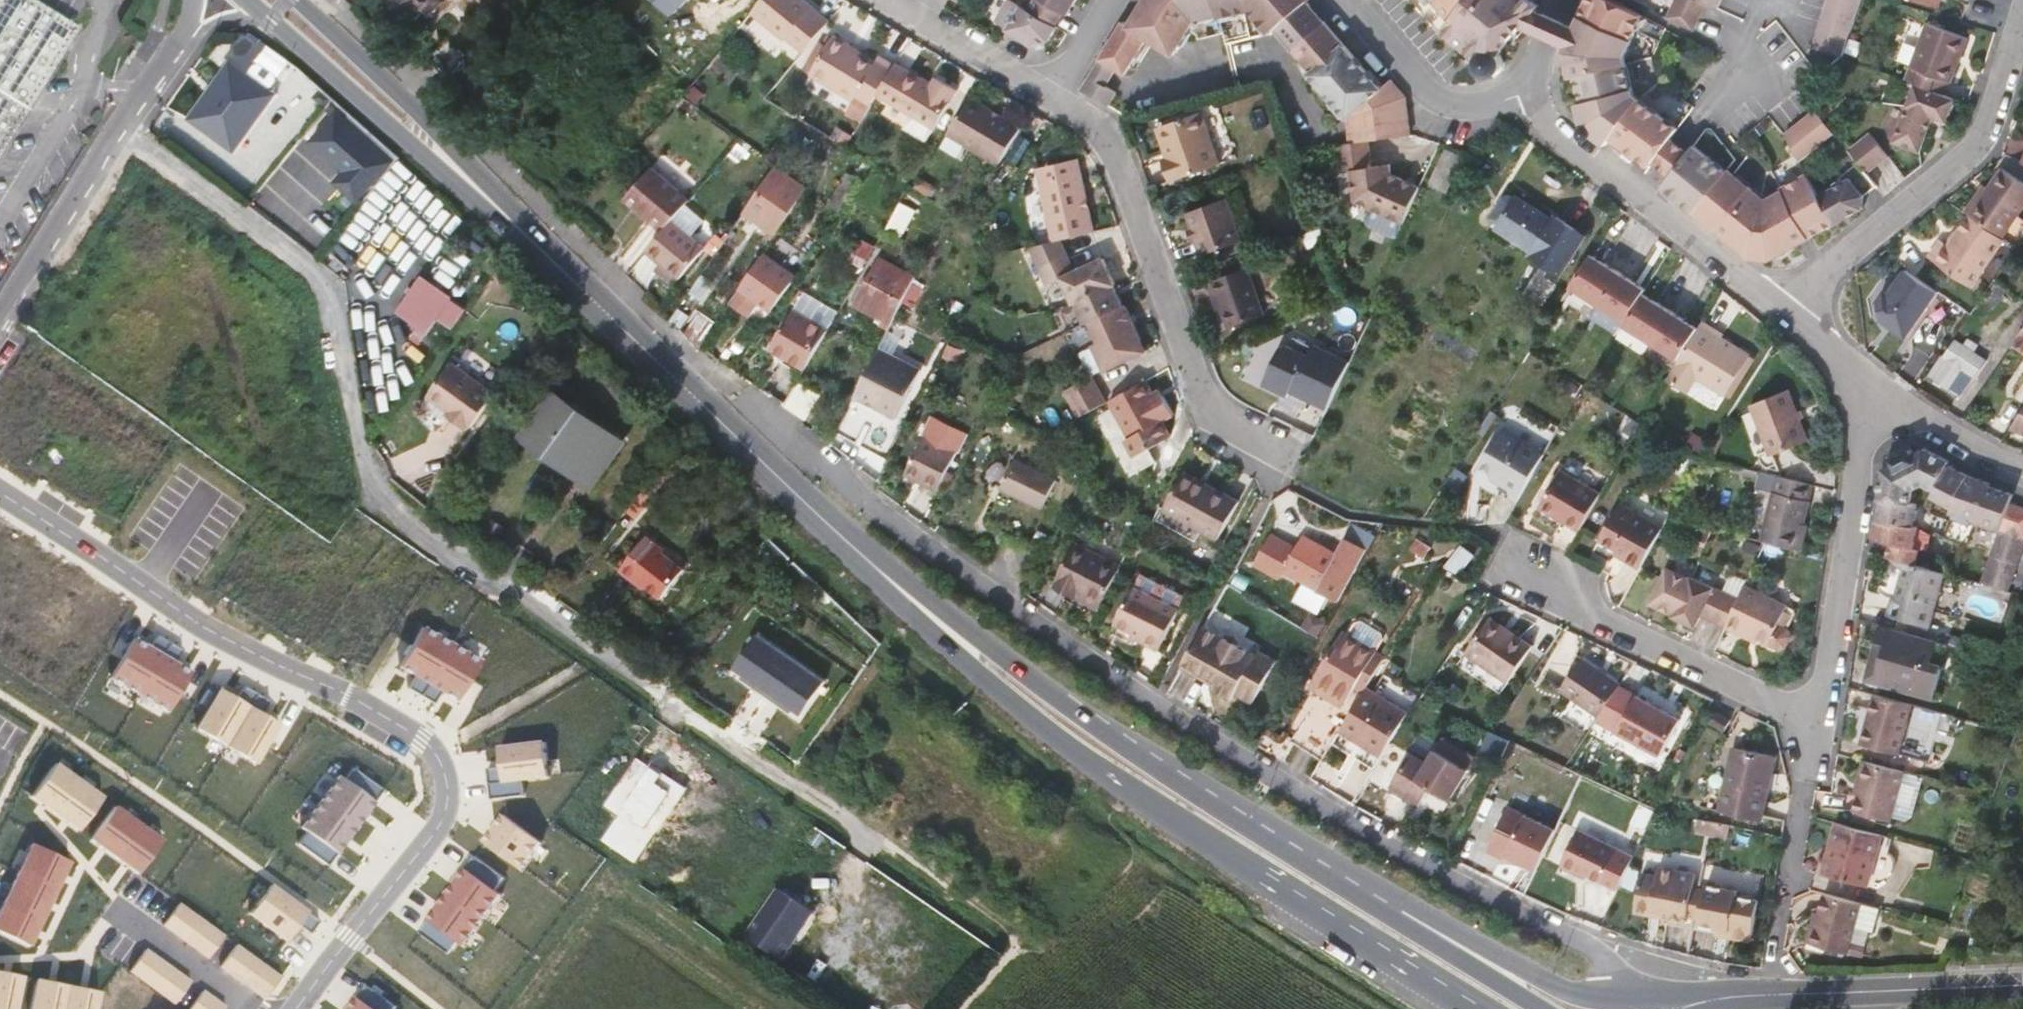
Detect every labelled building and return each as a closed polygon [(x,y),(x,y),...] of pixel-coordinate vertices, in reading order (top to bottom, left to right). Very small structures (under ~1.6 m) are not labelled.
[(77,29),(31,0),(0,0),(0,164),(50,75),(77,29)] [(428,9),(437,0),(398,0),(416,20),(428,9)] [(428,9),(433,14),(448,0),(437,0),(428,9)] [(688,0),(661,0),(675,13),(688,0)] [(829,22),(803,0),(760,0),(752,10),(749,13),(785,42),(787,39),(803,54),(829,22)] [(1075,0),(1034,0),(1029,10),(1012,0),(1008,0),(996,19),(999,24),(1030,43),(1047,42),(1056,27),(1054,26),(1062,12),(1067,14),(1075,0)] [(1184,34),(1192,21),(1222,15),(1224,18),(1252,12),(1272,34),(1277,30),(1312,71),(1308,76),(1346,118),(1350,141),(1379,137),(1387,135),(1383,109),(1408,106),(1406,93),(1391,76),(1382,83),(1309,0),(1141,0),(1126,24),(1121,21),(1098,58),(1112,67),(1122,73),(1143,40),(1171,56),(1184,34)] [(1449,18),(1440,29),(1476,56),(1476,61),(1478,65),(1481,69),(1485,71),(1491,71),(1496,70),(1499,66),(1501,62),(1501,56),(1499,51),(1496,48),(1516,25),(1529,10),(1537,1),(1536,0),(1434,0),(1449,18)] [(1644,17),(1611,0),(1589,0),(1575,31),(1573,35),(1567,50),(1564,55),(1585,127),(1604,141),(1608,135),(1652,168),(1655,164),(1665,171),(1674,177),(1691,153),(1684,148),(1673,140),(1680,130),(1636,96),(1625,58),(1644,17)] [(1705,4),(1697,0),(1675,0),(1673,6),(1699,17),(1705,4)] [(1845,58),(1862,0),(1830,0),(1817,49),(1845,58)] [(1699,17),(1673,6),(1667,19),(1694,30),(1699,17)] [(1529,10),(1516,25),(1524,29),(1528,22),(1532,12),(1529,10)] [(1528,22),(1524,29),(1535,34),(1543,17),(1532,12),(1528,22)] [(1544,39),(1552,43),(1561,26),(1552,21),(1543,17),(1535,34),(1544,39)] [(1954,83),(1970,39),(1928,24),(1908,82),(1917,85),(1937,92),(1948,96),(1952,83),(1954,83)] [(1561,26),(1552,43),(1567,50),(1573,35),(1575,31),(1561,26)] [(895,66),(877,56),(874,62),(849,48),(851,44),(834,35),(828,45),(827,46),(811,74),(809,78),(854,102),(851,106),(866,116),(879,94),(883,87),(895,66)] [(434,53),(428,59),(450,80),(472,58),(450,37),(434,53)] [(828,45),(821,42),(804,70),(811,74),(827,46),(828,45)] [(852,42),(851,44),(849,48),(874,62),(877,56),(852,42)] [(281,65),(265,54),(253,70),(269,82),(281,65)] [(1088,74),(1102,82),(1112,67),(1098,58),(1091,70),(1088,74)] [(231,66),(269,94),(277,93),(230,59),(187,118),(235,152),(233,145),(195,117),(231,66)] [(932,84),(896,64),(895,66),(883,87),(879,94),(915,115),(908,127),(929,140),(936,127),(937,127),(958,89),(937,77),(932,84)] [(231,66),(195,117),(233,145),(269,94),(231,66)] [(1114,90),(1102,82),(1088,74),(1080,87),(1106,103),(1114,90)] [(1947,123),(1955,99),(1948,96),(1937,92),(1917,85),(1897,142),(1923,151),(1935,118),(1947,123)] [(233,145),(235,152),(277,93),(269,94),(233,145)] [(969,97),(948,132),(1001,162),(1022,126),(969,97)] [(360,204),(401,153),(377,132),(336,102),(307,137),(342,172),(334,182),(360,204)] [(1415,105),(1409,106),(1412,132),(1419,131),(1415,105)] [(1387,135),(1412,132),(1409,106),(1408,106),(1383,109),(1387,135)] [(1203,110),(1163,125),(1172,154),(1167,155),(1175,178),(1220,162),(1203,110)] [(1790,134),(1799,150),(1804,160),(1836,133),(1818,111),(1790,134)] [(1172,154),(1163,125),(1157,127),(1167,155),(1172,154)] [(1860,162),(1869,172),(1888,155),(1870,134),(1850,150),(1860,162)] [(1356,203),(1405,227),(1422,190),(1393,176),(1391,162),(1383,163),(1379,137),(1350,141),(1349,141),(1340,143),(1343,170),(1351,168),(1356,203)] [(1444,147),(1433,184),(1453,191),(1464,153),(1444,147)] [(1765,196),(1730,170),(1729,172),(1695,148),(1691,153),(1674,177),(1666,189),(1752,256),(1769,258),(1815,233),(1835,223),(1824,202),(1808,170),(1780,185),(1782,188),(1765,196)] [(1169,180),(1175,178),(1167,155),(1162,157),(1169,180)] [(1074,156),(1067,158),(1070,172),(1078,170),(1074,156)] [(1093,228),(1078,170),(1070,172),(1067,158),(1033,167),(1051,239),(1060,237),(1093,228)] [(1835,223),(1864,207),(1865,198),(1869,192),(1879,185),(1869,172),(1860,162),(1842,178),(1845,183),(1824,202),(1835,223)] [(650,167),(629,193),(653,213),(650,218),(665,230),(675,217),(691,198),(650,167)] [(783,167),(750,211),(773,228),(793,200),(784,194),(796,176),(783,167)] [(1992,187),(1973,215),(1976,217),(2007,238),(2020,247),(2021,248),(2022,244),(2022,218),(2021,216),(2022,213),(2022,181),(2005,168),(1992,187)] [(842,183),(830,200),(832,202),(833,203),(841,208),(860,180),(848,171),(842,180),(842,183)] [(1973,215),(1992,187),(1987,184),(1968,212),(1971,214),(1973,215)] [(625,198),(650,218),(653,213),(629,193),(625,198)] [(1556,222),(1510,194),(1503,195),(1492,214),(1493,222),(1537,250),(1535,254),(1561,270),(1582,235),(1557,220),(1556,222)] [(1241,241),(1224,197),(1188,211),(1203,254),(1241,241)] [(903,240),(918,211),(902,202),(899,207),(887,231),(903,240)] [(678,281),(708,244),(675,217),(665,230),(649,249),(666,262),(661,268),(678,281)] [(1976,217),(1964,234),(1955,247),(1951,244),(1946,240),(1935,256),(1975,284),(2007,238),(1976,217)] [(1322,228),(1304,235),(1309,249),(1327,242),(1322,228)] [(1960,231),(1951,244),(1955,247),(1964,234),(1960,231)] [(956,241),(942,234),(932,252),(946,259),(956,241)] [(1091,323),(1123,307),(1113,288),(1116,286),(1103,261),(1078,273),(1060,237),(1051,239),(1046,240),(1031,244),(1052,286),(1065,281),(1077,305),(1079,304),(1089,324),(1091,323)] [(2007,238),(1975,284),(1987,292),(1994,281),(1996,282),(2020,247),(2007,238)] [(849,260),(862,267),(870,252),(856,246),(849,260)] [(765,254),(742,288),(774,310),(798,277),(765,254)] [(1599,302),(1619,271),(1591,254),(1571,285),(1599,302)] [(915,276),(880,259),(856,304),(885,320),(884,324),(890,327),(915,276)] [(1220,297),(1224,309),(1231,330),(1266,316),(1249,269),(1210,284),(1215,299),(1220,297)] [(1644,293),(1647,288),(1619,271),(1599,302),(1591,315),(1619,333),(1624,325),(1644,293)] [(1895,310),(1890,319),(1919,337),(1946,293),(1917,274),(1902,298),(1894,293),(1887,305),(1895,310)] [(466,309),(423,278),(398,312),(418,326),(414,333),(423,339),(437,319),(451,329),(466,309)] [(2000,285),(1998,284),(1991,296),(1983,305),(1992,311),(2007,289),(2000,285)] [(766,308),(743,293),(732,309),(755,325),(766,308)] [(825,338),(828,333),(830,328),(827,326),(835,310),(804,293),(796,310),(774,351),(809,370),(825,338)] [(1681,359),(1700,327),(1644,293),(1624,325),(1681,359)] [(1220,297),(1215,299),(1219,311),(1224,309),(1220,297)] [(703,305),(686,330),(699,342),(718,315),(703,305)] [(1148,351),(1126,306),(1123,307),(1091,323),(1101,344),(1096,345),(1109,370),(1148,351)] [(1750,350),(1726,337),(1717,331),(1721,325),(1706,317),(1700,327),(1681,359),(1671,376),(1692,388),(1700,374),(1727,389),(1750,350)] [(1717,331),(1726,337),(1730,330),(1721,325),(1717,331)] [(2015,345),(2022,350),(2022,332),(2015,345)] [(1976,346),(1970,341),(1965,347),(1957,342),(1933,377),(1959,396),(1972,377),(1977,381),(1988,365),(1971,353),(1976,346)] [(724,361),(734,368),(744,350),(734,344),(724,361)] [(2011,350),(2022,357),(2022,350),(2015,345),(2014,345),(2013,347),(2011,350)] [(1326,411),(1349,363),(1313,346),(1308,358),(1286,347),(1280,349),(1262,386),(1288,399),(1290,394),(1326,411)] [(923,370),(880,349),(840,432),(888,455),(904,420),(900,418),(923,370)] [(495,397),(450,365),(428,395),(451,411),(447,416),(467,430),(470,426),(472,427),(495,397)] [(1066,391),(1081,419),(1085,416),(1106,405),(1092,378),(1066,391)] [(1577,396),(1584,385),(1572,378),(1565,388),(1577,396)] [(1177,414),(1167,396),(1160,400),(1156,393),(1149,381),(1112,401),(1132,439),(1128,441),(1135,457),(1120,465),(1126,478),(1154,463),(1147,450),(1172,437),(1164,420),(1177,414)] [(817,395),(801,385),(789,408),(804,419),(817,395)] [(1163,389),(1156,393),(1160,400),(1167,396),(1163,389)] [(1811,441),(1790,391),(1753,406),(1773,456),(1811,441)] [(622,441),(558,394),(529,434),(594,480),(622,441)] [(2007,431),(2022,437),(2022,408),(2007,431)] [(386,419),(376,410),(369,418),(379,427),(386,419)] [(1506,426),(1547,449),(1556,433),(1515,410),(1506,426)] [(965,434),(932,419),(906,476),(939,491),(965,434)] [(1499,478),(1502,484),(1521,496),(1546,455),(1501,427),(1478,466),(1499,478)] [(594,480),(529,434),(524,440),(593,490),(627,444),(622,441),(594,480)] [(1927,450),(1886,471),(1878,518),(1880,519),(1875,541),(1891,545),(1888,559),(1891,560),(1902,563),(1913,566),(1918,567),(1921,553),(1916,552),(1916,548),(1930,551),(1932,536),(1920,529),(1916,528),(1920,506),(1915,505),(1918,491),(1928,485),(1939,492),(1935,500),(1956,512),(1955,520),(1997,531),(1985,585),(1986,585),(1995,588),(2010,591),(2022,537),(2022,514),(2003,510),(2006,496),(1979,490),(1979,485),(1961,481),(1949,471),(1953,465),(1939,457),(1927,450)] [(1058,482),(1016,462),(1003,490),(1045,509),(1058,482)] [(1711,483),(1717,468),(1707,464),(1701,479),(1711,483)] [(1803,550),(1806,535),(1801,533),(1803,523),(1812,485),(1778,476),(1740,466),(1737,474),(1758,479),(1755,488),(1774,492),(1764,541),(1767,541),(1803,550)] [(668,481),(656,471),(626,510),(638,520),(668,481)] [(1542,508),(1582,530),(1587,521),(1603,493),(1562,472),(1542,508)] [(540,474),(527,495),(537,502),(551,481),(540,474)] [(1230,499),(1183,475),(1165,511),(1201,530),(1211,535),(1230,499)] [(1521,496),(1502,484),(1497,491),(1517,503),(1521,496)] [(1319,512),(1307,505),(1300,519),(1312,525),(1319,512)] [(1629,557),(1627,562),(1642,570),(1664,529),(1621,505),(1601,541),(1619,551),(1629,557)] [(1201,530),(1165,511),(1159,522),(1194,541),(1201,530)] [(1374,534),(1357,525),(1350,522),(1334,553),(1302,536),(1299,543),(1275,530),(1259,559),(1283,572),(1285,568),(1297,575),(1339,598),(1374,534)] [(1801,533),(1806,535),(1809,524),(1803,523),(1801,533)] [(647,535),(620,570),(631,579),(633,577),(661,599),(685,569),(663,552),(665,549),(647,535)] [(1059,577),(1082,588),(1105,599),(1117,575),(1123,561),(1076,539),(1059,577)] [(1430,547),(1416,539),(1411,548),(1424,555),(1430,547)] [(1479,548),(1467,540),(1446,566),(1458,574),(1479,548)] [(1761,547),(1748,540),(1744,548),(1757,555),(1761,547)] [(1616,556),(1627,562),(1629,557),(1619,551),(1616,556)] [(1886,582),(1902,587),(1906,588),(1903,602),(1898,601),(1894,618),(1933,628),(1949,575),(1918,567),(1913,566),(1902,563),(1891,560),(1886,582)] [(1700,618),(1724,630),(1726,627),(1738,600),(1691,577),(1690,580),(1668,570),(1651,604),(1673,616),(1672,618),(1694,629),(1700,618)] [(1178,609),(1179,610),(1186,597),(1144,574),(1137,587),(1178,609)] [(1137,587),(1135,586),(1116,621),(1134,631),(1144,637),(1143,640),(1160,649),(1180,610),(1179,610),(1178,609),(1137,587)] [(1738,600),(1726,627),(1743,635),(1744,632),(1772,646),(1782,650),(1789,649),(1794,638),(1790,632),(1787,631),(1781,628),(1787,614),(1790,608),(1745,586),(1738,600)] [(1105,599),(1082,588),(1080,594),(1103,604),(1105,599)] [(1781,628),(1787,631),(1794,618),(1787,614),(1781,628)] [(1304,628),(1319,637),(1326,625),(1311,615),(1304,628)] [(1532,648),(1492,619),(1468,654),(1509,683),(1532,648)] [(1351,635),(1346,632),(1313,686),(1345,707),(1356,688),(1365,693),(1368,688),(1387,658),(1380,653),(1386,642),(1385,636),(1364,623),(1357,625),(1351,635)] [(1206,625),(1185,663),(1219,682),(1215,689),(1234,699),(1237,694),(1254,705),(1279,659),(1260,649),(1257,655),(1206,625)] [(420,696),(451,645),(422,628),(399,667),(415,676),(408,689),(420,696)] [(1936,700),(1951,646),(1883,628),(1867,681),(1936,700)] [(824,679),(757,631),(734,664),(754,678),(751,682),(779,701),(781,697),(801,711),(824,679)] [(1144,637),(1134,631),(1132,634),(1143,640),(1144,637)] [(111,677),(140,695),(169,643),(157,636),(149,647),(134,640),(111,677)] [(183,650),(169,643),(140,695),(168,712),(192,673),(176,663),(183,650)] [(479,661),(451,645),(420,696),(433,703),(440,692),(456,700),(479,661)] [(1619,688),(1620,687),(1581,661),(1560,692),(1599,718),(1619,688)] [(195,730),(226,747),(257,694),(245,687),(238,699),(219,688),(195,730)] [(1339,733),(1334,742),(1357,757),(1366,744),(1383,755),(1411,715),(1368,688),(1365,693),(1339,733)] [(1681,721),(1619,688),(1599,718),(1597,722),(1662,756),(1681,721)] [(271,701),(257,694),(226,747),(256,765),(279,724),(264,714),(271,701)] [(1942,713),(1875,695),(1861,745),(1928,763),(1942,713)] [(1730,721),(1715,712),(1709,724),(1725,732),(1730,721)] [(1334,742),(1339,733),(1310,715),(1293,742),(1323,760),(1334,742)] [(502,784),(551,778),(547,743),(498,748),(502,784)] [(1366,744),(1357,757),(1375,768),(1383,755),(1366,744)] [(1772,755),(1731,746),(1718,809),(1760,819),(1772,755)] [(1428,763),(1411,753),(1391,787),(1421,806),(1431,789),(1451,801),(1470,770),(1436,750),(1428,763)] [(634,863),(687,792),(640,760),(605,807),(620,818),(603,843),(634,863)] [(1863,761),(1857,782),(1862,783),(1858,796),(1854,812),(1893,822),(1906,773),(1863,761)] [(46,806),(54,812),(80,780),(56,763),(33,797),(39,801),(43,804),(46,806)] [(339,780),(322,803),(356,828),(364,818),(369,812),(375,804),(384,792),(355,771),(345,785),(339,780)] [(103,796),(80,780),(54,812),(61,817),(65,820),(69,823),(78,830),(103,796)] [(1862,783),(1857,782),(1853,795),(1858,796),(1862,783)] [(349,837),(356,828),(322,803),(301,831),(307,835),(299,847),(327,865),(336,854),(343,845),(349,837)] [(1653,819),(1656,812),(1641,805),(1632,823),(1647,831),(1653,819)] [(107,850),(114,855),(139,825),(114,807),(91,839),(99,844),(104,848),(107,850)] [(1508,855),(1539,870),(1558,830),(1510,807),(1489,851),(1506,859),(1508,855)] [(1653,819),(1670,822),(1672,812),(1657,809),(1656,812),(1653,819)] [(1581,810),(1575,823),(1625,846),(1631,833),(1581,810)] [(542,843),(505,816),(488,839),(485,843),(522,870),(542,843)] [(1714,821),(1700,818),(1697,831),(1711,835),(1714,821)] [(1732,825),(1714,821),(1711,835),(1729,838),(1732,825)] [(1870,885),(1883,836),(1839,824),(1825,874),(1870,885)] [(161,840),(139,825),(114,855),(123,862),(126,864),(129,866),(135,871),(138,872),(161,840)] [(1604,883),(1620,850),(1579,831),(1562,867),(1578,874),(1579,871),(1590,876),(1604,883)] [(18,873),(55,890),(61,879),(63,875),(65,872),(70,860),(33,842),(18,873)] [(1696,881),(1699,864),(1647,855),(1637,913),(1651,916),(1652,909),(1660,910),(1669,919),(1689,923),(1690,916),(1695,918),(1702,882),(1696,881)] [(449,893),(485,919),(501,895),(497,892),(505,879),(474,857),(454,885),(449,893)] [(1765,877),(1711,868),(1708,883),(1702,882),(1695,918),(1701,918),(1700,926),(1728,930),(1736,938),(1749,940),(1755,933),(1765,877)] [(1588,879),(1590,876),(1579,871),(1578,874),(1588,879)] [(51,900),(55,890),(18,873),(5,900),(43,918),(47,907),(49,903),(51,900)] [(272,886),(251,914),(288,940),(300,924),(311,933),(320,922),(272,886)] [(815,912),(779,889),(748,937),(784,960),(815,912)] [(477,929),(485,919),(449,893),(441,903),(420,932),(450,954),(458,943),(465,946),(477,929)] [(1829,948),(1857,955),(1859,946),(1870,906),(1852,902),(1834,896),(1828,915),(1825,930),(1820,929),(1816,945),(1815,953),(1827,956),(1829,948)] [(43,918),(5,900),(0,912),(0,932),(29,946),(34,935),(36,931),(38,928),(43,918)] [(164,926),(209,958),(224,937),(179,904),(166,924),(164,926)] [(1886,911),(1870,906),(1859,946),(1874,949),(1877,937),(1879,938),(1886,911)] [(267,969),(235,946),(220,967),(265,1000),(281,978),(267,969)] [(1874,949),(1859,946),(1857,955),(1871,959),(1874,949)] [(131,971),(176,1005),(191,982),(146,950),(131,971)] [(0,971),(0,1008),(15,1008),(22,976),(12,974),(7,973),(0,971)] [(68,985),(58,983),(54,982),(50,982),(38,979),(31,1008),(63,1008),(68,985)] [(398,1005),(367,984),(349,1008),(395,1008),(398,1005)] [(63,1008),(95,1008),(96,1007),(99,992),(89,990),(85,989),(80,988),(68,985),(63,1008)] [(202,992),(190,1008),(225,1008),(226,1008),(202,992)]
